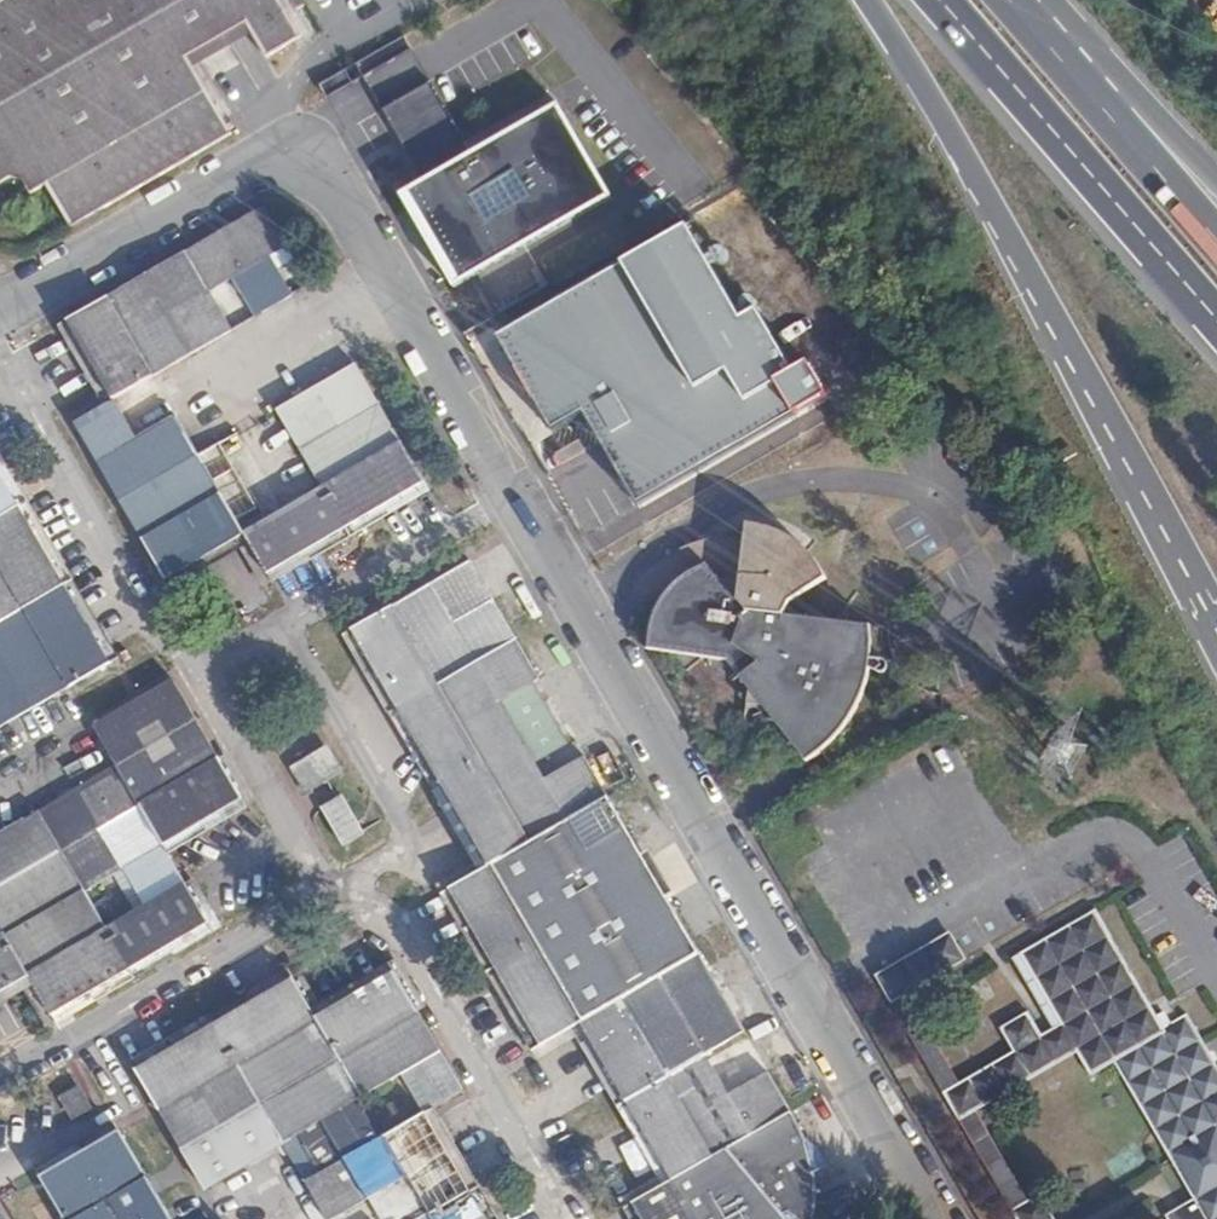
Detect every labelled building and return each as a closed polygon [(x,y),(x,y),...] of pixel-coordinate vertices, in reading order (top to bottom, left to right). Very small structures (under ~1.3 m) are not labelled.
[(68,229),(229,136),(186,59),(245,25),(264,58),(300,39),(287,16),(301,7),(297,0),(7,0),(0,4),(0,186),(9,181),(24,186),(30,196),(45,188),(68,229)] [(383,111),(425,183),(471,155),(429,83),(383,111)] [(613,198),(557,104),(471,155),(425,183),(400,198),(455,291),(613,198)] [(66,319),(113,399),(232,330),(209,290),(286,246),(263,206),(66,319)] [(688,231),(500,339),(554,434),(586,415),(639,507),(791,421),(797,431),(832,412),(813,379),(800,386),(758,312),(740,323),(688,231)] [(254,317),(295,292),(288,280),(246,304),(254,317)] [(321,488),(243,533),(267,573),(424,482),(355,363),(275,409),(321,488)] [(165,578),(243,533),(235,519),(256,507),(219,443),(199,454),(176,415),(135,438),(113,399),(74,421),(165,578)] [(111,663),(0,470),(0,726),(111,663)] [(649,654),(725,665),(815,768),(828,758),(835,752),(853,731),(864,708),(869,697),(873,675),(875,658),(875,630),(785,618),(789,609),(832,580),(828,574),(816,561),(795,547),(792,544),(779,537),(761,531),(751,529),(746,548),(727,545),(713,549),(704,554),(714,566),(701,573),(676,589),(665,602),(660,610),(653,625),(649,654)] [(431,583),(352,628),(488,864),(449,887),(540,1045),(580,1023),(671,1181),(632,1205),(640,1218),(786,1218),(785,1218),(790,1213),(796,1218),(815,1218),(815,1193),(813,1176),(810,1156),(804,1142),(795,1120),(768,1072),(728,1095),(706,1056),(744,1033),(606,797),(584,757),(544,779),(500,701),(538,680),(493,599),(453,622),(431,583)] [(28,976),(49,1014),(208,924),(163,844),(242,799),(174,680),(92,726),(116,767),(0,833),(0,928),(4,934),(0,936),(0,992),(28,976)] [(308,791),(341,772),(326,747),(293,766),(308,791)] [(342,844),(363,832),(343,797),(322,808),(342,844)] [(1185,1014),(1162,1027),(1095,912),(1020,955),(1061,1026),(1078,1054),(1090,1076),(1113,1062),(1192,1199),(1164,1216),(1166,1218),(1216,1218),(1216,1070),(1185,1014)] [(1016,1218),(1054,1218),(1040,1194),(1027,1201),(976,1112),(1078,1054),(1061,1026),(1041,1037),(1044,1042),(1015,1058),(1013,1054),(960,1085),(908,995),(966,962),(950,935),(876,977),(1016,1218)] [(283,1142),(440,1052),(393,971),(314,1016),(293,979),(135,1068),(203,1187),(244,1164),(221,1125),(261,1103),(283,1142)] [(999,1030),(1013,1054),(1015,1058),(1044,1042),(1041,1037),(1028,1014),(999,1030)] [(75,1118),(91,1109),(78,1087),(62,1096),(75,1118)] [(425,1111),(305,1180),(327,1218),(335,1218),(369,1199),(381,1218),(488,1218),(425,1111)] [(165,1211),(119,1132),(40,1177),(64,1218),(151,1218),(165,1211)]
